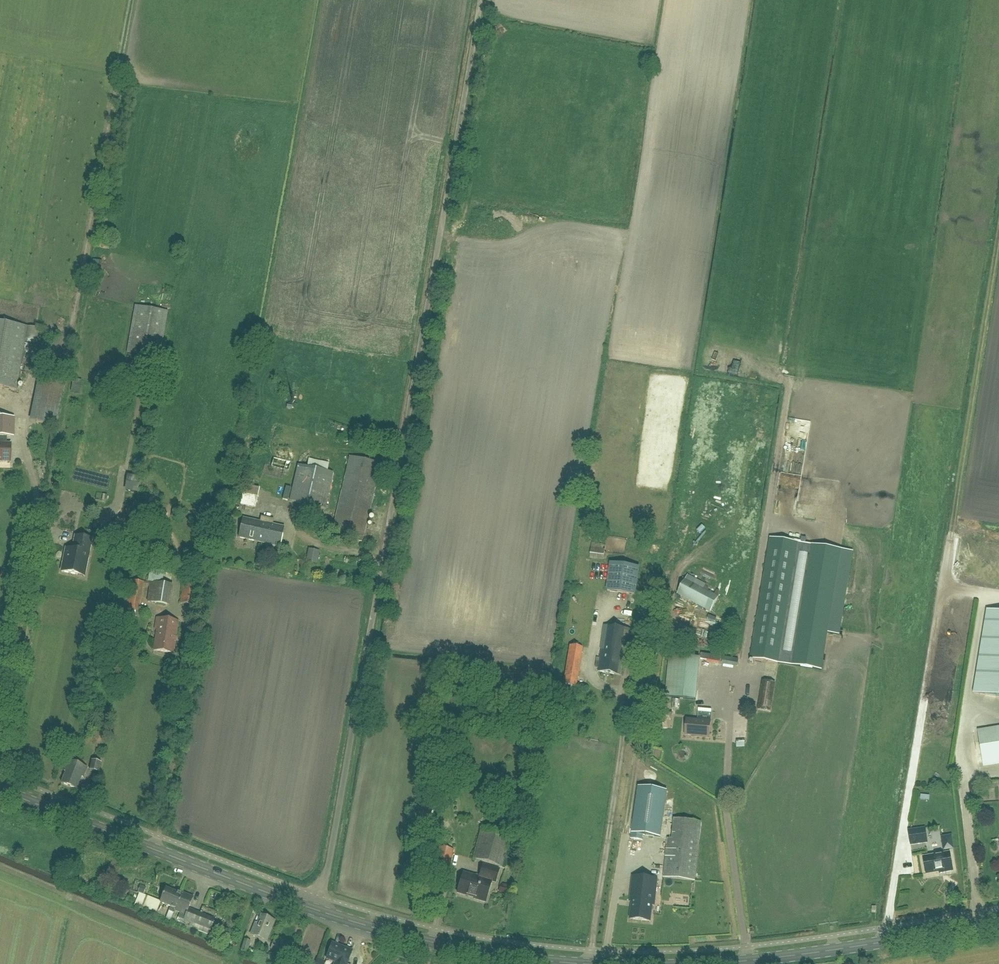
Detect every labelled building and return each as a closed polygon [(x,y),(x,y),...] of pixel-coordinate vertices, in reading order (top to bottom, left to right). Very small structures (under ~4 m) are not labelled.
[(99,270),(100,261),(93,260),(92,269),(99,270)] [(127,355),(159,360),(167,312),(136,307),(127,355)] [(38,330),(0,323),(0,388),(16,390),(20,368),(31,369),(38,330)] [(40,374),(32,420),(57,425),(66,378),(40,374)] [(82,382),(73,380),(70,393),(79,395),(82,382)] [(14,418),(0,418),(0,462),(10,463),(11,445),(4,445),(4,437),(14,437),(14,418)] [(364,537),(380,464),(350,457),(333,529),(364,537)] [(262,475),(281,479),(282,474),(289,475),(291,461),(273,458),(272,466),(264,465),(262,475)] [(325,509),(333,474),(298,466),(290,501),(325,509)] [(136,493),(139,479),(128,477),(125,491),(136,493)] [(258,489),(244,486),(240,505),(254,508),(258,489)] [(242,519),(238,538),(259,543),(264,518),(261,518),(260,523),(242,519)] [(272,525),(273,520),(264,518),(259,543),(280,547),(284,528),(272,525)] [(122,534),(124,526),(110,523),(108,531),(122,534)] [(78,576),(84,577),(87,563),(91,540),(75,537),(73,550),(66,549),(66,551),(64,552),(64,554),(65,556),(61,572),(78,576)] [(791,666),(811,546),(770,539),(750,659),(791,666)] [(604,560),(605,545),(592,544),(591,559),(604,560)] [(842,551),(811,546),(791,666),(822,671),(842,551)] [(319,552),(308,550),(306,563),(316,565),(319,552)] [(635,595),(638,567),(611,563),(610,568),(606,567),(604,585),(608,586),(607,591),(635,595)] [(711,613),(719,599),(703,590),(705,586),(688,577),(678,595),(711,613)] [(141,600),(143,583),(127,580),(126,588),(131,589),(129,599),(123,598),(122,608),(126,608),(125,611),(139,612),(141,600)] [(169,606),(172,586),(150,582),(147,602),(169,606)] [(195,606),(198,584),(184,582),(180,604),(195,606)] [(988,611),(975,694),(998,698),(998,613),(988,611)] [(173,654),(178,622),(156,619),(155,630),(157,630),(154,651),(173,654)] [(626,659),(627,655),(630,631),(604,627),(601,650),(602,651),(600,663),(596,663),(595,669),(599,669),(598,673),(620,676),(623,659),(626,659)] [(576,688),(583,647),(569,645),(562,686),(576,688)] [(696,700),(699,659),(668,656),(664,697),(696,700)] [(769,709),(773,682),(764,681),(760,708),(769,709)] [(670,722),(672,713),(663,712),(662,721),(670,722)] [(710,723),(711,714),(698,713),(697,721),(687,721),(686,735),(696,736),(696,737),(709,739),(711,723),(710,723)] [(998,765),(998,728),(977,731),(984,768),(998,765)] [(67,763),(68,761),(69,761),(72,754),(62,750),(59,760),(67,763)] [(87,768),(69,761),(68,761),(67,763),(64,772),(66,773),(61,784),(77,790),(81,777),(83,778),(87,768)] [(98,773),(101,763),(91,761),(88,771),(98,773)] [(667,792),(639,788),(631,840),(642,841),(643,835),(660,838),(667,792)] [(501,868),(510,837),(481,828),(472,860),(501,868)] [(910,838),(911,846),(927,843),(925,829),(908,831),(910,838)] [(954,849),(952,836),(942,838),(944,851),(954,849)] [(699,842),(668,839),(663,878),(695,882),(699,842)] [(449,871),(453,850),(439,847),(434,868),(449,871)] [(940,874),(953,872),(950,854),(924,858),(926,874),(939,872),(940,874)] [(495,883),(499,870),(483,865),(479,878),(463,873),(457,893),(474,898),(474,899),(485,903),(491,882),(495,883)] [(655,906),(658,880),(632,877),(629,902),(632,902),(630,920),(650,922),(652,906),(655,906)] [(498,892),(507,895),(509,886),(500,884),(498,892)] [(186,916),(188,909),(193,898),(183,894),(182,895),(166,889),(160,903),(175,909),(174,911),(186,916)] [(153,914),(159,901),(150,898),(145,910),(153,914)] [(188,909),(186,916),(184,920),(210,931),(214,920),(188,909)] [(266,942),(275,922),(261,916),(257,925),(255,924),(251,935),(266,942)] [(246,954),(250,942),(243,940),(240,952),(246,954)] [(290,963),(295,949),(273,941),(270,950),(279,954),(276,962),(280,963),(281,963),(290,963)] [(352,951),(332,944),(326,960),(335,963),(347,963),(352,951)]
